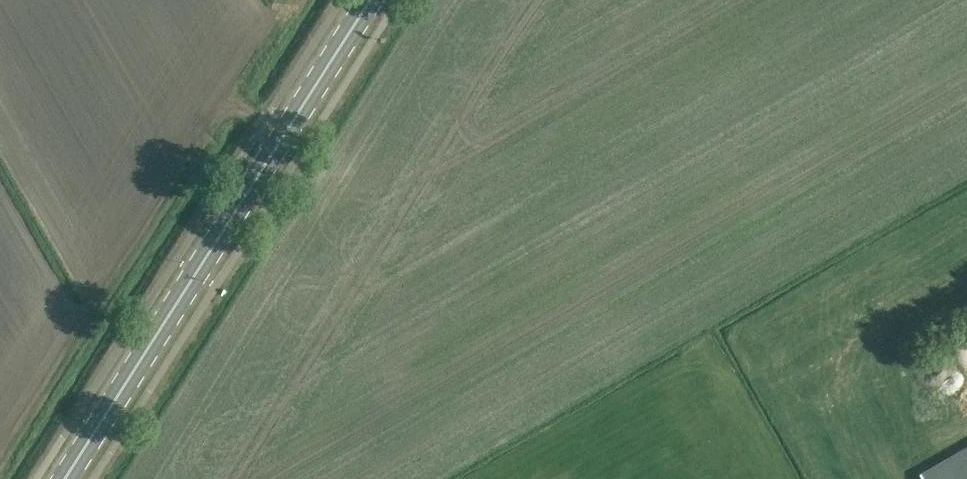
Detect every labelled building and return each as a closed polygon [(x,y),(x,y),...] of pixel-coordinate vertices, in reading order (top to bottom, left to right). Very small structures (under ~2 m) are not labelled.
[(923,475),(925,478),(966,478),(966,449),(923,475)]
